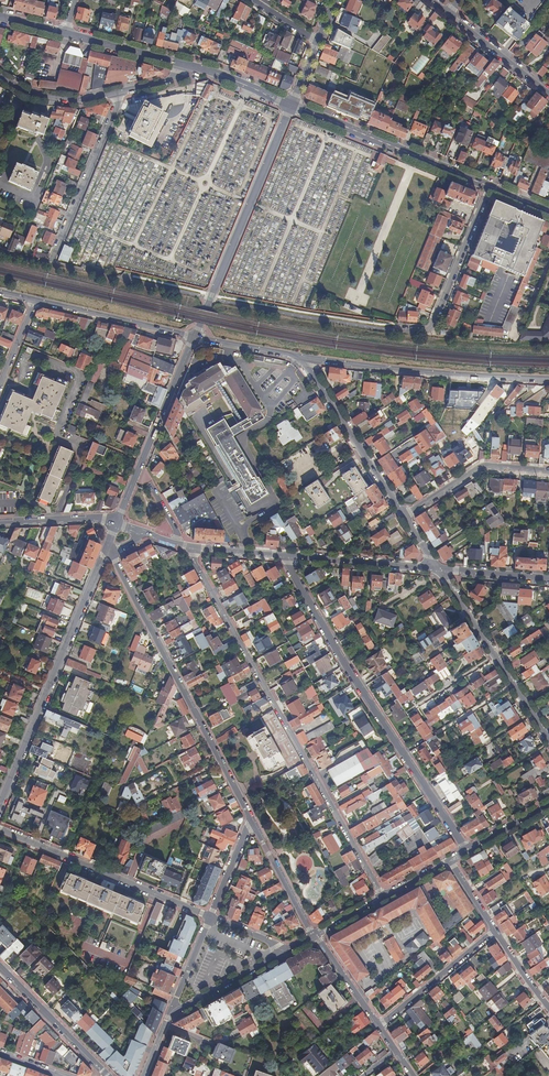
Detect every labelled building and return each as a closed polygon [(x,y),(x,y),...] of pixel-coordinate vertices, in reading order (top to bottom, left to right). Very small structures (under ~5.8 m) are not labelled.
[(14,9),(21,11),(33,14),(37,2),(37,0),(35,0),(16,0),(14,9)] [(46,17),(55,19),(58,5),(54,4),(55,0),(51,0),(46,17)] [(196,0),(194,4),(205,10),(210,0),(199,0),(198,1),(196,0)] [(221,0),(210,0),(205,10),(202,15),(206,16),(208,13),(206,12),(209,7),(216,11),(222,0),(221,0)] [(341,8),(340,11),(354,18),(355,14),(356,14),(361,2),(356,0),(350,0),(346,10),(341,8)] [(420,1),(419,0),(415,0),(413,3),(409,0),(400,0),(398,3),(407,11),(412,5),(415,8),(420,1)] [(494,0),(492,0),(485,9),(496,18),(504,8),(494,0)] [(317,5),(307,1),(301,14),(307,17),(308,20),(312,18),(312,16),(317,5)] [(42,3),(37,2),(33,14),(39,15),(42,16),(44,7),(43,6),(42,6),(42,3)] [(171,11),(186,18),(191,10),(177,2),(171,11)] [(245,6),(240,3),(233,19),(232,18),(230,22),(237,25),(245,6)] [(170,17),(171,11),(162,6),(160,12),(170,17)] [(237,25),(242,28),(242,30),(249,33),(251,32),(253,27),(252,25),(245,22),(251,9),(245,6),(237,25)] [(220,7),(216,16),(220,18),(225,9),(220,7)] [(78,8),(75,19),(87,22),(90,11),(78,8)] [(508,8),(496,23),(517,41),(528,26),(523,22),(524,22),(512,13),(508,10),(509,9),(508,8)] [(354,18),(340,11),(337,17),(335,23),(340,25),(340,26),(347,29),(347,31),(350,32),(352,26),(356,28),(360,30),(364,22),(354,18)] [(433,22),(438,15),(434,12),(429,19),(433,22)] [(106,33),(111,34),(116,14),(111,13),(110,17),(102,15),(98,30),(106,33)] [(419,32),(426,23),(423,20),(424,19),(420,16),(418,18),(414,15),(408,23),(412,27),(410,29),(413,32),(415,29),(417,31),(416,32),(417,32),(418,31),(419,32)] [(130,20),(120,17),(116,30),(122,31),(123,30),(127,31),(130,20)] [(428,24),(427,25),(432,29),(431,31),(435,34),(436,32),(441,37),(442,36),(428,24)] [(432,29),(427,25),(423,31),(427,33),(423,37),(430,42),(428,44),(432,47),(433,46),(434,46),(441,37),(436,32),(435,34),(431,31),(432,29)] [(334,26),(328,40),(342,47),(349,49),(353,38),(334,26)] [(133,39),(142,42),(145,31),(135,28),(133,39)] [(147,43),(152,44),(155,31),(154,29),(148,28),(146,29),(145,31),(142,42),(147,43)] [(493,37),(497,32),(492,28),(488,33),(493,37)] [(162,47),(166,34),(167,30),(165,29),(163,33),(160,33),(156,45),(162,47)] [(177,51),(182,30),(179,29),(178,34),(172,32),(171,35),(166,34),(162,47),(171,49),(177,51)] [(187,44),(192,46),(193,44),(196,37),(196,36),(191,34),(192,32),(183,29),(182,30),(177,51),(181,52),(183,44),(182,44),(183,39),(185,39),(184,41),(187,43),(187,44)] [(291,38),(292,35),(286,31),(280,46),(287,49),(291,38)] [(531,53),(544,36),(539,31),(525,48),(531,53)] [(35,49),(36,46),(37,42),(38,38),(20,33),(14,32),(13,37),(9,36),(7,42),(25,47),(26,44),(24,44),(25,42),(31,43),(30,48),(35,49)] [(382,36),(389,41),(391,38),(390,38),(389,36),(385,33),(382,36)] [(275,49),(276,49),(280,37),(275,35),(275,37),(268,34),(268,35),(266,35),(263,42),(265,43),(264,44),(275,49)] [(372,49),(379,54),(389,41),(382,36),(372,49)] [(455,40),(451,36),(442,48),(451,55),(453,52),(454,52),(461,44),(456,40),(455,40)] [(544,36),(531,53),(536,57),(546,44),(548,46),(548,45),(548,37),(547,38),(544,36)] [(60,43),(38,38),(37,42),(45,44),(44,52),(57,55),(60,43)] [(203,49),(208,52),(213,42),(204,38),(200,46),(204,48),(203,49)] [(243,73),(253,49),(250,47),(232,39),(227,52),(227,53),(236,57),(234,61),(233,60),(230,67),(233,68),(243,73)] [(213,42),(208,52),(213,54),(214,53),(217,54),(222,44),(219,42),(218,44),(213,42)] [(331,47),(326,45),(325,47),(322,53),(337,59),(349,64),(354,51),(349,49),(342,47),(339,54),(331,51),(332,48),(331,47)] [(474,51),(475,50),(469,45),(453,66),(458,71),(466,61),(474,51)] [(252,64),(258,51),(253,49),(243,73),(255,77),(266,81),(270,71),(270,69),(271,69),(261,65),(260,67),(252,64)] [(222,64),(227,53),(227,52),(222,50),(217,62),(222,64)] [(90,53),(88,59),(80,93),(86,91),(89,77),(90,77),(92,68),(91,68),(92,63),(95,64),(92,90),(95,89),(104,88),(111,56),(90,51),(90,53)] [(288,64),(291,56),(278,51),(275,58),(283,62),(285,63),(288,64)] [(470,63),(477,54),(474,51),(466,61),(470,63)] [(80,67),(83,58),(65,53),(62,63),(69,65),(80,67)] [(337,59),(322,53),(320,59),(325,61),(324,63),(329,65),(329,63),(334,65),(337,59)] [(419,74),(430,60),(422,54),(411,68),(419,74)] [(484,73),(484,72),(489,65),(486,63),(487,62),(477,54),(470,63),(466,68),(476,75),(479,72),(482,75),(484,73)] [(122,59),(111,56),(104,88),(116,85),(128,82),(127,78),(127,76),(128,76),(130,70),(132,62),(122,59)] [(4,70),(9,63),(0,57),(0,67),(4,70)] [(88,59),(83,58),(80,67),(78,74),(66,71),(60,70),(55,90),(80,93),(88,59)] [(490,76),(500,64),(494,60),(489,65),(484,72),(490,76)] [(69,65),(62,63),(60,70),(66,71),(69,65)] [(164,70),(140,64),(138,72),(140,79),(143,79),(164,74),(164,70)] [(296,73),(298,68),(294,67),(289,65),(287,69),(296,73)] [(329,71),(317,66),(315,72),(330,79),(333,73),(329,71)] [(537,73),(541,77),(547,70),(543,66),(537,73)] [(36,71),(34,70),(28,69),(24,82),(32,87),(34,80),(36,71)] [(504,78),(509,72),(505,69),(500,75),(504,78)] [(266,81),(277,86),(281,76),(280,76),(281,75),(278,73),(277,74),(270,71),(266,81)] [(287,74),(285,73),(280,87),(286,90),(290,89),(294,79),(286,76),(287,74)] [(478,86),(485,77),(483,76),(485,74),(484,73),(482,75),(479,78),(475,84),(478,86)] [(316,80),(312,78),(305,95),(307,99),(326,107),(332,94),(317,88),(318,85),(314,84),(316,80)] [(499,99),(508,87),(507,86),(508,85),(499,78),(494,86),(498,90),(494,95),(499,99)] [(32,87),(55,90),(56,83),(34,80),(32,87)] [(332,93),(334,93),(337,84),(338,82),(332,80),(327,91),(332,93)] [(201,96),(208,84),(207,81),(197,83),(196,96),(201,96)] [(215,84),(209,82),(208,84),(201,96),(200,99),(202,99),(203,98),(207,100),(209,96),(211,97),(214,92),(211,91),(215,84)] [(511,103),(519,94),(510,87),(503,96),(511,103)] [(373,111),(376,104),(346,92),(344,97),(334,93),(332,93),(332,94),(326,107),(367,124),(373,111)] [(147,101),(144,100),(127,136),(151,147),(155,139),(166,118),(171,118),(178,115),(182,109),(184,103),(183,93),(174,95),(147,101)] [(532,110),(542,98),(536,94),(527,105),(526,104),(523,104),(521,106),(521,109),(528,115),(532,110)] [(473,110),(477,104),(465,96),(460,102),(467,106),(473,110)] [(537,115),(547,102),(542,98),(532,110),(537,115)] [(410,105),(399,100),(396,109),(406,113),(410,105)] [(95,107),(91,117),(100,120),(99,123),(103,125),(110,106),(108,104),(100,105),(95,107)] [(57,113),(52,112),(50,118),(63,120),(64,114),(65,108),(57,107),(57,113)] [(87,116),(91,118),(91,117),(95,107),(87,108),(85,109),(87,116)] [(64,114),(63,120),(62,122),(70,123),(76,109),(70,108),(65,108),(64,114)] [(534,119),(537,115),(532,110),(528,115),(534,119)] [(373,111),(367,124),(377,128),(386,132),(390,121),(391,119),(376,112),(373,111)] [(42,125),(45,117),(33,112),(32,115),(23,112),(16,128),(17,128),(17,127),(37,135),(38,133),(40,129),(39,128),(40,125),(42,125)] [(519,112),(513,118),(517,122),(523,117),(519,112)] [(446,122),(441,135),(451,139),(454,130),(451,129),(452,127),(449,126),(450,123),(449,123),(451,117),(449,116),(446,122)] [(47,126),(50,118),(48,117),(45,117),(42,125),(40,125),(39,128),(40,129),(38,133),(41,134),(43,135),(44,134),(47,126)] [(85,131),(85,130),(88,125),(89,121),(81,117),(79,117),(77,122),(79,123),(77,127),(85,131)] [(431,131),(441,135),(446,122),(444,121),(438,118),(436,122),(435,122),(431,131)] [(390,121),(386,132),(395,135),(405,139),(409,129),(407,129),(406,131),(401,128),(401,126),(390,121)] [(409,129),(405,139),(408,141),(412,133),(422,138),(427,126),(424,125),(424,126),(412,121),(409,129)] [(456,141),(462,143),(470,124),(467,123),(466,127),(467,127),(466,130),(461,128),(456,141)] [(470,124),(462,143),(468,146),(473,133),(468,131),(469,128),(471,129),(472,125),(470,124)] [(85,130),(88,132),(93,134),(95,128),(88,125),(85,130)] [(49,127),(47,126),(44,134),(49,136),(52,137),(52,135),(51,135),(51,134),(47,132),(49,127)] [(83,145),(92,149),(95,142),(98,136),(93,134),(88,132),(86,136),(86,139),(84,139),(82,145),(83,145)] [(427,134),(422,147),(426,148),(431,136),(427,134)] [(479,150),(482,152),(487,139),(478,135),(473,148),(476,149),(475,152),(478,153),(479,150)] [(69,158),(77,161),(82,149),(81,149),(83,145),(82,145),(70,140),(67,139),(66,143),(72,146),(67,157),(69,158)] [(487,139),(482,152),(486,153),(485,156),(487,157),(488,154),(492,156),(495,147),(487,144),(489,140),(487,139)] [(102,155),(105,157),(108,148),(109,148),(110,146),(106,145),(102,155)] [(542,168),(543,166),(548,168),(547,170),(548,171),(548,168),(548,156),(530,145),(523,161),(542,168)] [(462,152),(458,162),(463,164),(467,153),(466,152),(465,154),(462,152)] [(496,153),(491,166),(496,168),(497,166),(504,169),(508,160),(509,159),(496,153)] [(387,157),(378,154),(371,171),(378,173),(379,174),(384,162),(392,166),(393,164),(393,163),(394,161),(386,158),(387,157)] [(61,155),(54,173),(61,176),(64,170),(65,168),(62,167),(66,157),(61,155)] [(74,169),(77,161),(69,158),(67,162),(65,162),(64,165),(66,166),(69,168),(68,172),(78,176),(79,171),(74,169)] [(508,160),(504,169),(508,171),(511,173),(511,174),(516,176),(517,174),(521,164),(516,162),(515,164),(511,162),(508,160)] [(33,171),(26,168),(25,169),(16,165),(9,181),(31,191),(38,175),(33,173),(33,171)] [(542,168),(532,193),(534,193),(538,195),(544,181),(548,171),(547,171),(547,170),(548,168),(543,166),(542,168)] [(516,176),(513,185),(520,188),(527,190),(530,184),(528,183),(527,183),(528,180),(527,179),(526,178),(524,179),(523,181),(520,179),(521,176),(517,174),(516,176)] [(52,191),(51,193),(52,193),(61,197),(65,187),(64,187),(65,183),(57,180),(56,184),(57,184),(54,192),(52,191)] [(67,185),(76,189),(78,183),(70,180),(67,185)] [(538,195),(542,197),(544,198),(548,185),(548,184),(544,181),(538,195)] [(471,207),(477,194),(451,183),(445,196),(471,207)] [(441,203),(445,192),(437,189),(433,199),(441,203)] [(46,191),(42,202),(51,205),(51,204),(47,202),(50,192),(46,191)] [(61,201),(62,198),(61,197),(52,193),(50,197),(51,198),(50,201),(58,205),(60,200),(61,201)] [(450,203),(444,200),(441,206),(448,208),(450,203)] [(533,247),(535,243),(538,234),(540,231),(544,221),(537,218),(526,214),(509,207),(494,201),(472,256),(494,265),(498,267),(523,277),(526,271),(531,259),(536,248),(533,247)] [(56,221),(62,223),(62,221),(57,219),(59,213),(65,215),(67,212),(65,211),(57,208),(56,210),(49,208),(48,211),(49,211),(48,215),(44,213),(43,216),(56,221)] [(462,225),(464,225),(466,221),(440,210),(438,214),(462,225)] [(52,230),(56,221),(43,216),(42,215),(37,213),(35,217),(43,221),(42,226),(52,230)] [(438,214),(433,227),(430,234),(440,238),(443,239),(447,228),(449,229),(460,234),(462,229),(461,228),(462,225),(438,214)] [(548,224),(544,221),(540,231),(543,232),(545,233),(548,224)] [(3,224),(0,232),(0,238),(4,240),(5,236),(9,238),(14,228),(9,226),(9,227),(3,224)] [(30,243),(37,227),(33,226),(32,225),(26,239),(25,241),(30,243)] [(57,236),(46,231),(42,241),(52,245),(57,236)] [(25,241),(26,239),(15,234),(7,251),(14,252),(17,244),(23,246),(25,241)] [(440,238),(430,234),(416,267),(427,271),(435,252),(440,238)] [(73,249),(64,246),(58,259),(68,263),(70,258),(68,257),(69,254),(71,255),(73,249)] [(536,262),(541,250),(537,248),(536,248),(531,259),(536,262)] [(433,268),(443,272),(445,273),(452,257),(439,252),(439,254),(433,268)] [(494,265),(472,256),(467,268),(476,271),(479,265),(479,263),(482,264),(481,266),(481,267),(488,269),(488,268),(492,269),(494,265)] [(526,271),(531,273),(536,262),(531,259),(526,271)] [(521,282),(527,285),(531,273),(526,271),(523,277),(521,282)] [(437,287),(441,278),(441,277),(430,273),(427,282),(437,287)] [(466,276),(464,275),(458,290),(465,293),(466,290),(465,289),(466,285),(472,287),(475,280),(472,278),(466,276)] [(411,279),(409,284),(422,290),(432,294),(433,290),(426,287),(425,285),(411,279)] [(517,294),(522,296),(527,285),(521,282),(517,294)] [(484,301),(490,286),(487,285),(480,300),(484,301)] [(420,309),(424,311),(426,306),(429,307),(434,295),(432,294),(422,290),(418,300),(418,303),(419,303),(417,308),(420,309)] [(457,293),(452,305),(455,306),(460,308),(461,306),(459,305),(460,301),(462,302),(463,300),(466,301),(468,297),(457,293)] [(517,307),(522,296),(517,294),(512,305),(517,307)] [(361,314),(362,311),(345,304),(343,308),(361,314)] [(503,327),(503,330),(510,331),(519,308),(517,307),(512,305),(502,327),(503,327)] [(408,311),(407,321),(416,322),(417,313),(418,314),(420,309),(417,308),(412,306),(411,311),(412,311),(412,313),(410,313),(410,311),(408,311)] [(449,311),(447,316),(457,320),(462,309),(460,308),(455,306),(452,312),(449,311)] [(398,321),(407,321),(408,311),(408,308),(405,307),(403,307),(403,312),(400,311),(400,314),(399,314),(398,321)] [(49,317),(50,310),(43,309),(37,312),(36,314),(38,314),(38,317),(42,317),(42,315),(44,316),(44,318),(44,319),(48,320),(49,317)] [(8,321),(19,326),(24,315),(12,310),(8,321)] [(62,320),(64,314),(57,312),(50,310),(49,317),(60,319),(62,320)] [(457,320),(447,316),(445,322),(448,323),(447,324),(454,327),(457,320)] [(460,325),(471,330),(473,327),(461,322),(460,325)] [(520,341),(547,342),(548,338),(548,325),(547,324),(542,334),(523,333),(520,341)] [(471,330),(468,338),(472,338),(473,334),(493,336),(493,339),(495,339),(496,336),(502,337),(503,330),(503,327),(502,327),(496,327),(496,329),(473,326),(473,327),(471,330)] [(44,337),(29,330),(27,336),(36,340),(34,344),(39,346),(42,339),(45,340),(46,338),(44,337)] [(45,333),(44,337),(46,338),(53,341),(56,334),(45,330),(45,333)] [(1,337),(13,342),(15,337),(2,331),(1,337)] [(150,367),(153,357),(154,354),(135,348),(136,346),(154,352),(157,341),(135,334),(120,371),(125,373),(146,382),(150,367)] [(172,357),(176,340),(171,338),(159,336),(157,341),(154,352),(172,357)] [(10,348),(13,342),(1,337),(0,337),(0,344),(10,348)] [(62,345),(60,351),(68,354),(67,356),(72,358),(75,350),(62,345)] [(78,353),(72,367),(84,372),(90,358),(78,353)] [(265,357),(250,354),(249,360),(264,362),(265,357)] [(172,376),(176,366),(153,357),(150,367),(172,376)] [(95,384),(103,363),(97,361),(95,366),(92,373),(88,381),(95,384)] [(248,418),(260,412),(262,410),(235,366),(231,368),(230,367),(229,367),(227,366),(224,366),(223,365),(222,366),(220,362),(206,371),(206,372),(196,378),(195,377),(189,382),(186,384),(185,387),(186,389),(183,391),(178,402),(184,412),(186,415),(203,404),(200,398),(225,382),(248,418)] [(155,383),(164,387),(167,377),(171,379),(172,376),(150,367),(146,382),(154,385),(155,383)] [(340,380),(339,369),(329,368),(328,378),(340,380)] [(345,376),(345,370),(339,369),(340,380),(341,391),(344,389),(344,382),(349,382),(349,376),(345,376)] [(152,403),(159,406),(162,400),(166,390),(154,385),(146,382),(125,373),(124,376),(126,377),(125,380),(144,388),(144,389),(155,394),(156,394),(153,402),(152,403)] [(66,384),(57,380),(56,382),(41,375),(37,385),(38,385),(33,400),(13,392),(0,423),(0,427),(8,430),(9,428),(24,435),(28,425),(26,424),(32,410),(54,419),(58,410),(56,409),(66,384)] [(400,396),(412,388),(415,378),(403,376),(402,388),(400,388),(400,396)] [(419,390),(420,383),(422,378),(415,378),(412,388),(419,390)] [(103,413),(106,415),(109,408),(92,401),(91,404),(87,402),(95,384),(88,381),(79,403),(103,413)] [(381,396),(382,384),(364,382),(363,394),(381,396)] [(495,397),(498,399),(504,391),(496,385),(489,395),(494,399),(495,397)] [(507,398),(510,400),(512,397),(513,398),(521,388),(517,385),(507,398)] [(443,401),(444,389),(433,388),(431,399),(443,401)] [(348,393),(345,389),(344,389),(341,391),(335,395),(338,400),(348,393)] [(481,391),(450,389),(448,403),(446,408),(471,409),(484,393),(481,391)] [(353,390),(346,396),(349,399),(356,393),(353,390)] [(477,439),(480,437),(478,433),(475,429),(479,425),(488,413),(498,399),(495,397),(494,399),(489,395),(462,431),(466,435),(467,436),(472,432),(477,439)] [(386,397),(381,396),(380,400),(384,406),(392,401),(389,396),(386,398),(386,397)] [(325,410),(317,397),(299,410),(303,416),(307,422),(325,410)] [(403,403),(399,397),(396,398),(394,400),(400,408),(402,407),(401,405),(403,403)] [(178,402),(176,398),(170,411),(164,426),(170,436),(172,439),(184,412),(178,402)] [(503,404),(501,406),(504,408),(510,400),(507,398),(503,404)] [(426,409),(426,408),(424,406),(421,408),(416,399),(409,403),(414,411),(410,414),(413,417),(422,412),(426,409)] [(355,425),(373,414),(371,412),(369,411),(369,403),(360,402),(359,407),(361,407),(361,409),(362,410),(363,413),(357,416),(352,420),(355,425)] [(103,413),(79,403),(75,413),(84,417),(86,412),(95,416),(95,418),(100,420),(103,413)] [(291,412),(297,408),(294,403),(288,407),(291,412)] [(522,413),(539,415),(540,408),(528,407),(528,408),(523,407),(523,403),(518,403),(517,405),(517,407),(517,410),(515,410),(515,407),(511,407),(511,416),(522,417),(522,413)] [(137,428),(148,432),(150,428),(141,424),(146,411),(135,406),(128,424),(134,426),(137,428)] [(425,417),(430,423),(425,427),(426,429),(431,426),(436,423),(428,411),(426,409),(422,412),(413,418),(416,423),(425,417)] [(296,420),(303,416),(299,410),(293,414),(296,420)] [(410,419),(412,418),(407,411),(398,417),(401,422),(399,423),(400,426),(410,419)] [(260,412),(248,418),(229,429),(233,436),(244,430),(264,418),(260,412)] [(382,422),(376,413),(367,418),(368,419),(367,420),(369,423),(371,423),(373,428),(382,422)] [(291,427),(286,418),(276,425),(282,434),(279,438),(284,445),(293,438),(296,442),(302,439),(295,428),(291,427)] [(233,436),(229,429),(223,419),(206,429),(216,446),(239,484),(241,487),(240,487),(241,488),(250,504),(268,494),(233,436)] [(396,428),(391,421),(384,425),(387,429),(389,433),(396,428)] [(336,426),(334,422),(327,427),(330,431),(336,426)] [(420,454),(433,446),(434,445),(438,442),(446,437),(442,432),(438,426),(436,423),(431,426),(426,429),(413,438),(419,445),(409,452),(414,458),(418,456),(420,454)] [(79,429),(70,425),(68,432),(76,435),(79,429)] [(170,436),(164,426),(161,433),(167,439),(170,436)] [(336,426),(330,431),(324,434),(330,443),(342,436),(336,426)] [(135,432),(146,437),(148,432),(137,428),(135,432)] [(133,447),(137,436),(121,429),(116,440),(133,447)] [(370,438),(365,441),(369,446),(385,436),(382,432),(371,440),(370,438)] [(509,435),(508,445),(508,452),(520,453),(521,440),(513,439),(513,435),(509,435)] [(385,436),(369,446),(371,450),(376,447),(381,456),(390,450),(384,440),(386,438),(385,436)] [(492,437),(490,459),(498,460),(499,450),(498,450),(499,438),(492,437)] [(104,456),(107,448),(93,442),(86,459),(90,460),(92,456),(94,456),(95,453),(96,451),(97,452),(97,453),(104,456)] [(170,443),(159,453),(165,462),(168,459),(172,465),(179,458),(174,448),(173,447),(170,443)] [(539,464),(544,464),(545,458),(548,459),(548,445),(544,444),(543,455),(540,455),(539,464)] [(524,445),(523,456),(525,456),(525,457),(538,458),(539,447),(524,445)] [(49,507),(72,451),(61,447),(38,502),(49,507)] [(449,468),(460,461),(457,458),(467,452),(463,447),(453,453),(444,460),(449,468)] [(355,455),(352,451),(342,458),(345,462),(355,455)] [(414,458),(409,452),(403,455),(407,460),(408,462),(414,458)] [(378,461),(388,475),(400,467),(399,466),(397,467),(388,454),(378,461)] [(418,456),(424,466),(426,464),(420,454),(418,456)] [(402,466),(403,465),(405,464),(404,462),(405,461),(404,460),(405,460),(406,461),(407,460),(403,455),(398,459),(396,458),(395,459),(397,463),(399,462),(401,464),(402,466)] [(441,465),(444,464),(438,455),(427,462),(430,467),(429,468),(436,477),(445,471),(441,465)] [(161,462),(151,472),(158,479),(162,475),(161,474),(162,474),(163,474),(163,473),(163,472),(163,471),(161,470),(165,466),(161,462)] [(289,498),(294,495),(276,466),(270,470),(287,499),(289,498)] [(388,475),(396,487),(404,482),(407,480),(405,477),(400,469),(402,468),(401,466),(400,467),(388,475)] [(364,490),(368,488),(354,467),(352,469),(351,468),(350,469),(350,470),(342,475),(355,496),(364,490)] [(430,479),(432,477),(428,472),(426,473),(424,471),(415,478),(420,487),(430,480),(430,479)] [(25,492),(32,477),(26,474),(22,486),(18,485),(17,488),(25,492)] [(410,488),(415,484),(409,474),(405,477),(407,480),(404,482),(408,489),(410,488)] [(502,494),(503,491),(504,480),(491,479),(490,492),(494,492),(494,493),(502,494)] [(323,489),(317,480),(304,488),(318,509),(330,501),(323,489)] [(472,483),(471,482),(464,486),(465,487),(466,488),(469,494),(474,501),(486,493),(477,480),(472,483)] [(520,489),(520,481),(504,480),(503,491),(516,492),(516,488),(520,489)] [(536,494),(537,483),(520,481),(520,489),(519,492),(536,494)] [(230,483),(227,484),(225,485),(229,492),(231,491),(234,490),(233,487),(230,483)] [(548,485),(548,484),(537,483),(536,494),(535,498),(548,499),(548,497),(548,498),(548,485)] [(379,492),(374,484),(368,488),(364,490),(374,505),(383,498),(379,492)] [(412,504),(423,497),(415,484),(410,488),(413,494),(404,500),(405,502),(412,504)] [(107,493),(110,494),(116,497),(119,489),(110,486),(107,493)] [(193,499),(203,493),(199,486),(189,492),(193,499)] [(163,493),(165,498),(173,493),(172,490),(173,489),(172,488),(163,493)] [(469,494),(466,488),(454,496),(458,503),(460,502),(459,501),(469,494)] [(170,505),(173,510),(187,502),(185,497),(182,490),(177,492),(178,496),(174,499),(176,502),(170,505)] [(242,515),(244,514),(247,512),(235,491),(232,493),(230,494),(242,515)] [(94,493),(78,494),(78,503),(94,503),(94,493)] [(214,521),(217,518),(203,494),(203,493),(193,499),(187,502),(173,510),(179,522),(181,525),(193,518),(194,521),(203,516),(201,513),(201,514),(200,512),(196,514),(194,512),(191,514),(188,509),(201,502),(206,511),(205,511),(211,522),(214,521)] [(112,505),(117,507),(120,499),(116,497),(110,494),(106,505),(111,507),(112,505)] [(361,513),(352,498),(345,503),(354,517),(361,513)] [(388,507),(383,498),(374,505),(371,506),(377,514),(388,507)] [(68,502),(64,513),(69,512),(72,504),(68,502)] [(187,535),(191,538),(192,526),(211,522),(205,511),(206,511),(201,502),(188,509),(191,514),(194,512),(196,514),(200,512),(201,514),(201,513),(203,516),(194,521),(193,518),(181,525),(187,535)] [(432,507),(435,512),(440,508),(437,503),(432,507)] [(505,522),(501,515),(492,503),(488,506),(495,515),(494,516),(486,521),(492,530),(496,528),(502,524),(505,522)] [(428,512),(427,510),(415,518),(425,533),(434,526),(442,522),(441,521),(439,522),(439,521),(433,525),(426,514),(428,512)] [(336,512),(327,517),(334,528),(342,522),(339,517),(342,515),(339,511),(336,512)] [(392,513),(385,518),(387,522),(395,517),(392,513)] [(292,541),(297,538),(287,522),(283,524),(277,514),(270,518),(278,533),(279,533),(284,530),(285,532),(286,531),(292,541)] [(287,522),(297,538),(301,535),(294,523),(297,521),(294,516),(286,521),(287,522)] [(376,524),(382,520),(380,516),(368,524),(371,527),(373,526),(376,524)] [(218,531),(217,541),(231,542),(217,518),(214,521),(218,528),(218,531)] [(275,546),(278,547),(278,536),(274,536),(274,535),(278,533),(270,518),(268,519),(274,528),(268,532),(268,535),(266,535),(266,546),(275,546)] [(344,541),(345,544),(351,540),(349,538),(352,536),(349,531),(347,528),(346,526),(344,526),(344,525),(342,526),(341,525),(340,526),(341,528),(336,532),(343,542),(344,541)] [(51,527),(45,541),(42,549),(46,550),(49,551),(53,543),(51,543),(56,532),(60,533),(62,526),(60,526),(51,527)] [(74,526),(69,526),(70,533),(72,533),(71,536),(76,537),(80,526),(74,526)] [(434,526),(425,533),(435,547),(448,539),(445,533),(440,535),(434,526)] [(481,526),(476,529),(481,537),(485,535),(486,534),(481,526)] [(51,527),(45,527),(40,539),(45,541),(51,527)] [(21,528),(15,528),(10,540),(6,551),(21,557),(26,543),(17,539),(21,528)] [(101,545),(92,529),(90,530),(90,528),(86,530),(87,532),(89,535),(87,539),(89,540),(79,564),(86,567),(91,569),(101,545)] [(217,541),(218,531),(194,528),(193,539),(208,540),(217,541)] [(514,529),(512,545),(517,545),(518,541),(527,541),(528,531),(514,529)] [(492,559),(492,565),(498,566),(499,548),(489,547),(490,542),(489,532),(486,534),(485,535),(485,550),(485,553),(488,553),(488,554),(491,554),(491,558),(492,559)] [(383,542),(377,533),(371,538),(376,546),(383,542)] [(310,545),(313,543),(309,535),(305,538),(310,545)] [(10,540),(5,537),(4,539),(1,538),(2,537),(0,536),(0,552),(4,554),(6,551),(10,540)] [(74,542),(70,555),(68,559),(73,561),(78,547),(76,546),(77,543),(74,542)] [(38,559),(39,556),(37,555),(40,548),(29,544),(24,554),(35,559),(34,563),(36,564),(38,559)] [(152,557),(156,554),(151,545),(145,548),(150,557),(151,556),(152,557)] [(404,551),(403,548),(400,550),(400,558),(415,559),(418,553),(413,545),(404,551)] [(446,545),(437,551),(444,561),(453,556),(451,553),(454,551),(451,546),(448,548),(446,545)] [(168,550),(156,546),(160,554),(168,550)] [(143,549),(136,552),(143,565),(146,564),(143,558),(145,557),(146,559),(150,557),(145,548),(143,549)] [(499,548),(498,566),(504,566),(505,560),(506,560),(507,555),(505,555),(506,548),(500,548),(499,548)] [(469,558),(485,560),(485,553),(485,550),(470,549),(469,558)] [(49,551),(46,550),(41,561),(38,559),(36,564),(34,569),(43,573),(51,552),(49,551)] [(160,554),(162,558),(164,557),(165,559),(167,557),(167,558),(176,552),(168,550),(160,554)] [(123,563),(128,573),(134,570),(133,568),(132,565),(140,561),(141,564),(137,566),(138,568),(143,565),(136,552),(129,556),(125,558),(123,563)] [(222,558),(212,557),(211,569),(217,569),(220,569),(220,567),(221,566),(221,563),(225,563),(222,558)] [(516,558),(515,568),(523,568),(536,569),(536,560),(516,558)] [(536,560),(536,569),(545,570),(546,559),(536,559),(536,560)] [(244,572),(248,570),(245,564),(241,566),(238,561),(229,566),(232,573),(231,574),(233,578),(236,576),(234,574),(242,569),(244,572)] [(36,564),(34,563),(31,562),(27,572),(32,574),(32,573),(33,571),(34,569),(36,564)] [(79,564),(74,562),(68,575),(75,578),(77,574),(82,576),(86,567),(79,564)] [(128,573),(132,581),(137,579),(136,575),(142,572),(146,570),(145,569),(143,565),(138,568),(134,570),(128,573)] [(265,572),(261,566),(251,572),(256,581),(265,576),(266,577),(267,577),(265,572)] [(267,577),(270,582),(280,576),(275,567),(265,572),(267,577)] [(320,568),(304,577),(310,587),(315,584),(314,583),(329,574),(326,568),(322,570),(320,568)] [(191,587),(200,581),(194,569),(184,575),(191,587)] [(217,573),(219,578),(229,573),(228,572),(227,573),(224,569),(217,573)] [(243,573),(251,587),(256,584),(248,570),(244,572),(243,573)] [(229,573),(219,578),(222,583),(230,579),(228,575),(229,574),(229,573)] [(371,589),(374,590),(374,586),(381,587),(382,581),(382,577),(372,576),(371,589)] [(352,587),(356,588),(363,588),(364,578),(359,577),(359,578),(353,577),(352,587)] [(232,579),(221,585),(226,595),(237,588),(232,579)] [(136,588),(139,594),(143,591),(151,587),(154,585),(152,580),(136,588)] [(181,592),(182,596),(184,598),(193,593),(203,587),(200,581),(191,587),(184,590),(181,592)] [(70,586),(61,582),(60,584),(55,582),(51,593),(55,595),(55,596),(66,600),(71,588),(69,588),(70,586)] [(273,587),(276,591),(284,587),(282,583),(273,587)] [(480,601),(486,589),(478,584),(474,591),(473,590),(470,595),(480,601)] [(519,590),(520,585),(511,584),(509,584),(508,594),(519,595),(519,590)] [(121,591),(113,588),(113,589),(107,587),(104,594),(105,594),(103,599),(108,601),(115,604),(121,591)] [(151,587),(143,591),(151,604),(158,600),(151,587)] [(326,606),(336,601),(329,589),(319,594),(326,606)] [(533,591),(519,590),(519,595),(518,604),(530,605),(531,597),(533,596),(534,595),(535,594),(534,592),(533,591)] [(224,602),(222,603),(225,608),(231,605),(236,602),(238,601),(240,606),(243,610),(245,609),(250,606),(247,601),(248,601),(246,598),(242,592),(224,602)] [(424,597),(423,595),(418,598),(425,610),(436,602),(430,593),(424,597)] [(282,607),(284,610),(294,605),(296,604),(290,594),(282,598),(281,600),(283,603),(282,607)] [(352,607),(348,600),(347,599),(345,595),(339,599),(341,601),(346,610),(352,607)] [(165,605),(149,614),(154,622),(168,614),(166,611),(176,605),(179,606),(183,614),(186,612),(190,610),(186,603),(184,599),(184,598),(182,596),(174,600),(165,605)] [(64,602),(52,597),(47,609),(59,614),(64,602)] [(264,598),(250,606),(245,609),(248,614),(250,613),(250,614),(257,610),(257,609),(261,606),(267,616),(272,613),(272,611),(269,607),(264,598)] [(352,607),(352,608),(356,605),(352,598),(348,600),(352,607)] [(512,624),(516,621),(503,603),(501,599),(495,602),(510,625),(512,624)] [(20,602),(16,612),(24,615),(28,605),(24,604),(20,602)] [(114,614),(115,609),(100,603),(97,611),(99,612),(100,612),(99,615),(98,614),(96,620),(107,624),(109,621),(112,622),(115,614),(114,614)] [(516,621),(518,604),(503,603),(516,621)] [(218,614),(213,604),(203,610),(208,619),(211,618),(217,629),(224,624),(218,614)] [(441,609),(432,614),(440,625),(441,625),(442,626),(443,626),(444,627),(450,623),(441,609)] [(190,610),(186,612),(191,621),(192,621),(195,619),(191,613),(190,610)] [(396,616),(378,610),(374,621),(385,625),(386,627),(390,628),(392,627),(392,628),(396,616)] [(233,615),(236,621),(246,617),(243,611),(233,615)] [(290,617),(289,618),(291,621),(292,620),(295,625),(305,619),(300,611),(290,617)] [(347,618),(343,612),(332,619),(338,629),(352,621),(349,616),(347,618)] [(533,620),(528,613),(520,619),(523,624),(526,622),(527,623),(533,620)] [(41,622),(56,628),(59,621),(44,615),(41,622)] [(174,619),(165,624),(169,633),(179,628),(174,619)] [(250,619),(243,624),(245,627),(252,623),(250,619)] [(281,627),(276,619),(267,624),(272,632),(281,627)] [(311,619),(296,627),(299,631),(308,626),(308,625),(313,622),(311,619)] [(38,627),(36,632),(39,634),(52,639),(56,628),(41,622),(39,628),(38,627)] [(467,653),(478,646),(472,635),(463,622),(446,634),(432,643),(435,649),(442,645),(440,642),(445,639),(446,640),(454,634),(457,638),(453,641),(455,644),(452,646),(455,650),(461,646),(462,647),(463,647),(467,653)] [(361,634),(365,631),(361,623),(356,626),(360,634),(361,634)] [(512,625),(512,624),(510,625),(503,630),(508,638),(517,633),(514,628),(515,627),(513,625),(512,625)] [(179,628),(169,633),(172,638),(182,633),(180,629),(181,629),(185,627),(184,625),(179,628)] [(308,626),(299,631),(304,641),(314,635),(308,626)] [(100,645),(106,631),(96,627),(94,632),(93,631),(92,632),(93,632),(91,636),(91,635),(91,636),(89,641),(100,645)] [(204,636),(200,628),(196,630),(192,632),(202,650),(209,646),(204,636)] [(423,649),(432,643),(446,634),(442,628),(419,643),(423,649)] [(540,630),(543,635),(546,641),(548,639),(548,635),(544,628),(540,630)] [(540,630),(539,629),(508,650),(513,657),(521,651),(521,650),(520,648),(521,647),(529,642),(530,643),(537,639),(543,635),(540,630)] [(246,633),(241,636),(243,641),(246,647),(254,643),(259,639),(258,636),(254,638),(250,631),(246,633)] [(369,650),(375,647),(365,631),(361,634),(363,638),(362,638),(369,650)] [(208,633),(204,636),(209,646),(212,652),(221,646),(216,637),(212,640),(208,633)] [(52,639),(39,634),(37,640),(38,640),(35,648),(46,653),(52,639)] [(187,637),(186,635),(176,641),(184,656),(190,653),(191,652),(189,648),(191,647),(186,638),(187,637)] [(259,639),(254,643),(258,650),(259,650),(260,653),(273,646),(266,635),(262,637),(259,639)] [(537,639),(541,644),(546,641),(543,635),(537,639)] [(347,637),(340,642),(342,645),(349,641),(347,637)] [(221,646),(212,652),(214,656),(235,643),(233,640),(221,646)] [(144,654),(145,653),(147,648),(138,644),(131,662),(138,665),(137,667),(148,672),(153,658),(148,656),(144,654)] [(91,663),(96,650),(85,645),(79,658),(91,663)] [(288,649),(293,658),(297,656),(295,652),(292,646),(288,649)] [(480,656),(484,654),(478,646),(467,653),(463,655),(469,663),(477,658),(478,660),(481,658),(480,656)] [(275,649),(264,655),(270,667),(281,661),(275,649)] [(297,656),(300,661),(304,667),(304,668),(315,662),(317,660),(316,657),(308,662),(300,649),(295,652),(297,656)] [(321,653),(323,657),(326,655),(330,653),(328,649),(321,653)] [(381,676),(392,669),(389,665),(387,666),(382,659),(384,657),(380,651),(369,658),(374,664),(381,676)] [(534,651),(520,660),(526,669),(540,660),(534,651)] [(418,652),(412,656),(417,664),(423,661),(418,652)] [(446,667),(453,662),(452,660),(446,664),(440,654),(430,660),(436,670),(429,674),(428,672),(424,675),(425,676),(419,680),(421,683),(423,681),(436,673),(446,667)] [(323,657),(317,660),(315,662),(317,667),(317,668),(317,669),(327,663),(326,661),(329,660),(326,655),(323,657)] [(293,658),(285,663),(288,668),(300,661),(297,656),(293,658)] [(226,664),(233,676),(248,667),(246,663),(242,665),(242,666),(240,667),(235,658),(226,664)] [(374,664),(369,658),(365,660),(369,667),(374,664)] [(41,662),(32,659),(29,666),(27,665),(25,670),(36,674),(41,662)] [(77,662),(68,659),(66,665),(74,668),(77,662)] [(518,659),(510,664),(513,669),(519,665),(520,663),(518,659)] [(191,673),(183,677),(186,683),(200,675),(193,661),(186,665),(191,673)] [(83,665),(77,662),(74,668),(80,671),(83,665)] [(327,663),(317,669),(321,674),(331,669),(327,663)] [(220,667),(223,672),(227,679),(233,676),(226,664),(220,667)] [(378,678),(381,676),(374,664),(369,667),(372,671),(375,675),(376,675),(378,678)] [(219,665),(215,667),(219,674),(223,672),(220,667),(219,665)] [(535,665),(522,674),(525,679),(530,676),(531,677),(540,671),(535,665)] [(530,678),(538,691),(548,684),(545,679),(542,675),(545,673),(548,671),(548,665),(540,671),(531,677),(530,678)] [(233,676),(227,679),(229,683),(236,697),(258,684),(255,678),(253,679),(254,682),(242,689),(242,690),(239,692),(234,683),(236,682),(236,683),(246,677),(244,674),(250,671),(248,667),(233,676)] [(304,668),(304,667),(284,678),(285,681),(290,678),(305,670),(304,668)] [(439,678),(441,680),(451,674),(446,667),(436,673),(439,678)] [(200,675),(186,683),(189,688),(204,680),(204,679),(207,677),(206,674),(212,670),(211,669),(200,675)] [(393,692),(397,699),(407,692),(404,688),(399,691),(394,684),(389,677),(395,673),(392,669),(381,676),(393,692)] [(102,676),(86,670),(85,673),(100,679),(102,676)] [(487,681),(497,674),(495,671),(485,677),(487,681)] [(340,685),(332,673),(322,680),(329,692),(340,685)] [(423,681),(427,687),(439,678),(436,673),(423,681)] [(479,686),(484,683),(487,681),(485,677),(482,673),(478,676),(480,678),(469,685),(473,691),(479,686)] [(495,681),(499,678),(497,674),(487,681),(484,683),(486,687),(487,686),(491,692),(496,689),(494,687),(497,685),(495,681)] [(90,683),(75,676),(73,683),(70,682),(70,684),(67,683),(65,688),(67,689),(62,702),(64,703),(62,710),(76,716),(79,709),(82,710),(90,691),(87,689),(90,683)] [(174,683),(170,676),(168,681),(166,681),(160,693),(162,694),(158,703),(163,705),(167,696),(174,683)] [(386,697),(393,692),(381,676),(378,678),(374,680),(376,684),(374,686),(378,692),(381,690),(386,697)] [(285,681),(280,684),(286,696),(297,690),(290,678),(285,681)] [(414,695),(427,687),(423,681),(421,683),(410,690),(414,695)] [(229,683),(220,688),(230,706),(239,701),(236,697),(229,683)] [(236,697),(239,701),(239,702),(250,696),(253,703),(265,697),(263,693),(260,695),(261,695),(259,696),(256,689),(259,687),(258,684),(236,697)] [(25,689),(15,685),(15,686),(13,686),(8,697),(19,702),(25,689)] [(457,701),(458,700),(460,699),(470,692),(473,691),(469,685),(454,695),(457,701)] [(314,702),(319,699),(314,689),(309,692),(314,702)] [(407,692),(397,699),(399,702),(400,704),(404,702),(405,701),(407,699),(408,700),(409,699),(411,702),(414,700),(408,691),(407,692)] [(470,692),(460,699),(466,708),(475,701),(470,692)] [(341,698),(334,703),(337,709),(339,708),(343,715),(345,714),(353,708),(350,704),(349,703),(348,701),(348,700),(345,695),(341,698)] [(167,696),(163,705),(160,711),(164,713),(172,698),(167,696)] [(437,706),(441,711),(454,703),(450,696),(444,700),(445,701),(437,706)] [(268,702),(265,697),(253,703),(243,709),(245,714),(255,708),(255,709),(268,702)] [(189,712),(182,698),(177,701),(184,715),(189,712)] [(437,713),(441,719),(453,711),(454,712),(462,706),(458,700),(457,701),(454,703),(441,711),(437,713)] [(18,705),(7,701),(4,708),(2,712),(13,716),(18,705)] [(287,705),(294,719),(303,714),(299,709),(301,708),(300,706),(298,707),(295,701),(287,705)] [(496,717),(500,714),(511,706),(508,701),(501,706),(496,709),(494,706),(491,702),(487,705),(492,711),(496,717)] [(399,708),(402,706),(400,704),(399,702),(391,707),(393,711),(395,714),(393,715),(397,721),(404,717),(399,708)] [(324,709),(321,703),(315,707),(303,714),(294,719),(289,722),(292,728),(303,722),(304,725),(313,720),(312,717),(324,709)] [(428,720),(437,713),(441,711),(437,706),(429,712),(426,708),(422,710),(427,718),(428,720)] [(500,714),(508,726),(519,719),(511,706),(500,714)] [(211,708),(202,713),(205,719),(209,717),(214,714),(211,708)] [(226,708),(214,714),(209,717),(213,726),(222,722),(231,717),(226,708)] [(48,711),(47,710),(44,716),(58,721),(57,723),(57,724),(62,726),(64,726),(64,723),(65,724),(72,727),(74,727),(77,727),(79,725),(80,724),(56,714),(48,711)] [(265,728),(284,761),(289,771),(302,763),(289,740),(272,710),(260,718),(265,728)] [(423,723),(416,727),(423,738),(431,732),(430,731),(433,730),(430,726),(441,719),(437,713),(428,720),(426,721),(423,723)] [(472,714),(467,717),(468,719),(475,730),(478,728),(479,727),(480,727),(472,714)] [(162,717),(158,715),(149,733),(165,725),(160,721),(162,717)] [(1,716),(0,718),(0,729),(7,732),(12,720),(1,716)] [(20,716),(18,721),(27,724),(29,720),(20,716)] [(365,732),(372,728),(364,716),(354,723),(362,735),(366,732),(365,732)] [(468,719),(467,717),(457,724),(458,726),(458,725),(468,719)] [(413,722),(416,727),(423,723),(420,718),(413,722)] [(180,719),(170,725),(172,729),(171,730),(172,731),(173,730),(176,736),(186,730),(180,719)] [(468,729),(471,733),(475,730),(468,719),(458,725),(458,726),(462,732),(468,729)] [(27,724),(18,721),(16,726),(25,729),(27,724)] [(320,736),(335,728),(331,722),(305,736),(303,731),(296,735),(302,746),(307,743),(318,737),(320,736)] [(527,731),(522,723),(508,732),(513,740),(518,737),(520,741),(525,738),(522,734),(527,731)] [(133,726),(129,725),(124,735),(133,739),(136,741),(139,743),(145,732),(141,730),(137,728),(133,726)] [(284,761),(265,728),(248,737),(256,751),(258,750),(269,770),(284,761)] [(471,733),(469,734),(471,737),(470,738),(471,739),(472,738),(476,744),(480,741),(478,737),(478,735),(482,733),(478,728),(475,730),(471,733)] [(225,734),(216,740),(218,744),(239,731),(237,729),(235,731),(234,730),(225,735),(225,734)] [(423,738),(426,742),(433,736),(431,732),(423,738)] [(481,743),(483,743),(489,738),(486,733),(484,734),(483,732),(482,733),(478,735),(478,737),(480,741),(481,743)] [(181,739),(186,748),(195,743),(193,739),(192,739),(189,734),(181,739)] [(426,742),(435,756),(440,753),(436,747),(440,745),(436,739),(438,738),(436,735),(433,736),(426,742)] [(533,741),(530,735),(519,742),(521,746),(518,748),(521,752),(524,750),(526,754),(535,748),(531,742),(533,741)] [(10,740),(19,744),(21,740),(12,736),(10,740)] [(312,757),(317,754),(324,750),(325,749),(320,741),(320,742),(318,737),(307,743),(309,747),(307,748),(312,757)] [(136,741),(133,739),(125,757),(127,758),(133,746),(136,741)] [(364,750),(367,748),(362,740),(359,742),(360,744),(364,750)] [(416,748),(425,763),(430,759),(431,758),(422,744),(416,748)] [(48,752),(32,745),(30,752),(43,757),(46,758),(48,752)] [(133,746),(127,758),(127,759),(130,760),(129,762),(130,762),(128,766),(119,784),(126,782),(131,771),(133,766),(137,759),(140,753),(142,749),(133,746)] [(203,762),(194,747),(187,751),(187,752),(195,766),(197,765),(203,762)] [(359,753),(328,771),(336,786),(377,763),(372,755),(368,748),(359,753)] [(435,756),(445,771),(446,772),(451,768),(448,763),(446,765),(440,757),(449,751),(447,748),(440,753),(435,756)] [(317,760),(322,769),(332,764),(324,750),(317,754),(320,758),(317,760)] [(379,766),(385,762),(382,758),(384,757),(382,755),(381,756),(378,751),(372,755),(377,763),(379,766)] [(185,752),(179,755),(185,767),(191,764),(193,768),(195,767),(195,766),(187,752),(186,753),(185,752)] [(521,777),(523,781),(532,775),(546,766),(544,763),(545,763),(538,752),(531,757),(533,760),(531,761),(535,767),(521,777)] [(141,756),(140,753),(137,759),(139,763),(144,773),(149,771),(145,764),(141,756)] [(507,754),(491,764),(494,769),(503,763),(505,767),(513,762),(509,757),(507,754)] [(435,766),(440,774),(445,771),(435,756),(431,758),(430,759),(434,766),(435,766)] [(46,758),(43,757),(36,774),(46,778),(47,776),(52,779),(56,773),(51,770),(54,762),(46,758)] [(463,766),(469,775),(479,768),(482,766),(478,761),(475,758),(463,766)] [(389,781),(406,771),(404,767),(391,775),(389,770),(391,769),(386,762),(385,762),(379,766),(383,771),(389,781)] [(302,763),(289,771),(285,773),(289,780),(290,780),(295,777),(299,778),(300,777),(301,777),(308,773),(302,763)] [(361,778),(364,784),(368,782),(367,780),(383,771),(379,766),(360,777),(361,778)] [(546,767),(539,771),(541,775),(548,770),(546,767)] [(457,798),(461,796),(454,785),(446,772),(445,771),(440,774),(438,775),(440,778),(436,781),(450,803),(457,798)] [(80,787),(87,790),(90,781),(84,778),(76,775),(70,789),(78,792),(80,787)] [(202,781),(199,775),(197,776),(201,785),(196,787),(200,796),(200,797),(206,794),(207,795),(209,794),(202,781)] [(210,796),(214,794),(212,791),(216,789),(211,779),(206,782),(204,779),(202,781),(209,794),(210,796)] [(395,780),(390,783),(399,796),(408,790),(402,781),(398,784),(395,780)] [(29,800),(41,805),(46,792),(48,785),(38,781),(35,787),(34,787),(29,800)] [(108,797),(113,786),(106,783),(101,794),(108,797)] [(319,794),(313,783),(306,787),(317,807),(324,802),(319,794)] [(377,790),(367,797),(371,803),(380,798),(379,796),(383,794),(382,792),(387,789),(397,803),(402,801),(399,796),(390,783),(377,790)] [(495,785),(501,795),(504,793),(497,783),(495,785)] [(143,800),(144,799),(139,790),(137,792),(133,784),(125,787),(121,797),(125,798),(122,804),(120,803),(117,810),(124,813),(131,794),(137,805),(144,801),(143,800)] [(347,784),(338,790),(342,797),(350,793),(347,786),(348,785),(347,784)] [(342,811),(364,798),(367,797),(377,790),(374,785),(369,787),(371,791),(370,792),(368,790),(361,794),(339,807),(342,811)] [(178,787),(173,789),(177,797),(182,794),(178,787)] [(474,809),(472,811),(472,812),(473,813),(478,810),(479,809),(483,807),(475,794),(476,793),(477,791),(475,787),(473,787),(466,792),(468,795),(466,797),(474,809)] [(534,796),(536,795),(537,795),(533,789),(531,790),(530,789),(518,796),(522,804),(530,799),(531,800),(535,798),(534,796)] [(214,810),(225,805),(219,793),(208,799),(214,810)] [(200,797),(200,796),(196,798),(198,802),(210,796),(209,794),(207,795),(206,794),(200,797)] [(57,801),(64,804),(67,798),(60,795),(57,801)] [(26,799),(19,796),(16,803),(14,808),(13,807),(10,814),(12,815),(10,820),(22,825),(25,817),(21,816),(23,812),(31,815),(31,813),(37,816),(34,822),(40,824),(46,809),(40,806),(38,811),(31,808),(29,812),(28,812),(29,809),(24,807),(27,801),(26,799)] [(461,796),(457,798),(460,802),(455,805),(456,806),(449,811),(452,815),(456,812),(460,810),(468,804),(461,796)] [(183,809),(177,797),(171,800),(170,798),(162,802),(168,812),(175,809),(177,813),(182,810),(183,809)] [(342,811),(344,816),(366,803),(364,798),(342,811)] [(374,816),(363,822),(368,831),(372,829),(371,826),(372,825),(374,828),(382,823),(381,822),(378,823),(377,821),(385,816),(387,820),(394,816),(392,812),(397,809),(400,813),(401,812),(399,809),(400,808),(401,809),(403,808),(405,810),(407,809),(407,808),(406,806),(402,801),(397,803),(385,810),(374,816)] [(150,806),(148,802),(145,803),(138,807),(146,825),(150,822),(144,809),(150,806)] [(327,808),(324,802),(317,807),(310,810),(313,816),(327,808)] [(408,810),(413,818),(419,815),(412,804),(407,808),(407,809),(408,810)] [(488,810),(493,820),(503,814),(498,804),(488,810)] [(372,813),(374,816),(385,810),(382,806),(372,811),(372,813)] [(222,825),(232,819),(227,808),(216,813),(221,824),(220,824),(221,826),(222,825)] [(503,811),(507,819),(509,817),(511,816),(507,809),(503,811)] [(64,833),(70,818),(51,810),(45,825),(48,826),(53,828),(52,831),(50,835),(56,838),(59,831),(64,833)] [(147,828),(143,838),(149,835),(150,834),(153,833),(153,832),(156,831),(160,830),(160,829),(163,828),(163,827),(167,826),(167,825),(170,824),(173,823),(173,822),(177,821),(177,820),(180,819),(185,817),(182,810),(177,813),(147,828)] [(367,844),(413,818),(408,810),(406,811),(407,814),(406,814),(404,815),(405,816),(402,818),(400,815),(393,819),(395,822),(390,825),(388,821),(384,824),(385,826),(386,825),(387,826),(382,829),(381,826),(374,830),(376,833),(364,840),(367,844)] [(427,810),(419,815),(424,824),(433,819),(427,810)] [(474,814),(477,818),(483,828),(489,825),(478,810),(473,813),(474,814)] [(306,813),(302,815),(313,834),(317,833),(306,813)] [(396,834),(401,843),(420,828),(413,818),(367,844),(363,846),(362,847),(365,852),(387,840),(396,834)] [(477,818),(460,828),(466,836),(469,837),(483,828),(477,818)] [(431,824),(433,827),(440,823),(439,821),(438,819),(431,824)] [(354,838),(356,837),(366,831),(361,823),(352,829),(351,828),(349,830),(354,838)] [(222,827),(219,832),(235,839),(238,833),(222,827)] [(430,843),(439,856),(456,847),(450,838),(437,846),(434,841),(432,842),(430,840),(438,835),(433,827),(428,831),(424,833),(430,843)] [(219,832),(208,828),(204,835),(210,838),(211,835),(218,839),(216,844),(225,847),(225,848),(227,842),(233,845),(235,839),(219,832)] [(529,833),(534,842),(543,837),(539,830),(536,832),(535,829),(529,833)] [(530,845),(534,842),(529,833),(523,836),(524,839),(521,840),(526,849),(531,847),(530,845)] [(331,855),(339,850),(330,834),(322,839),(331,855)] [(89,842),(90,841),(81,838),(77,847),(81,850),(79,855),(83,856),(89,842)] [(126,841),(120,839),(118,844),(120,845),(119,848),(118,847),(114,858),(118,860),(118,861),(123,863),(132,842),(126,840),(126,841)] [(508,857),(519,850),(513,840),(509,843),(509,844),(507,846),(506,845),(502,848),(508,857)] [(96,845),(89,842),(83,856),(90,859),(96,845)] [(408,861),(414,871),(427,863),(439,856),(430,843),(429,844),(431,848),(426,850),(423,846),(418,849),(421,854),(408,861)] [(0,852),(0,861),(7,863),(10,855),(11,856),(13,850),(1,844),(0,845),(0,851),(0,852)] [(497,855),(501,853),(495,844),(491,846),(497,855)] [(215,848),(208,846),(205,851),(210,853),(208,858),(203,856),(201,861),(208,863),(213,866),(219,850),(215,848)] [(543,866),(548,862),(545,855),(548,852),(548,846),(547,847),(539,852),(536,854),(538,858),(543,866)] [(254,849),(248,850),(249,860),(261,859),(261,856),(259,856),(259,849),(254,849)] [(356,859),(351,850),(342,856),(345,862),(346,864),(347,864),(349,863),(356,859)] [(373,866),(375,869),(390,860),(389,858),(392,856),(390,854),(394,851),(393,850),(389,853),(381,859),(373,866)] [(483,863),(488,860),(486,857),(487,857),(484,850),(471,858),(474,864),(481,860),(483,863)] [(368,858),(373,866),(381,859),(376,851),(368,858)] [(53,858),(43,854),(40,861),(59,870),(62,862),(53,858)] [(140,871),(160,879),(166,864),(147,856),(140,871)] [(36,861),(26,857),(21,870),(31,874),(36,861)] [(471,858),(466,860),(470,867),(475,865),(481,876),(488,872),(488,871),(492,868),(488,860),(483,863),(481,860),(474,864),(471,858)] [(248,862),(242,859),(239,866),(245,869),(248,862)] [(356,859),(349,863),(347,864),(349,867),(352,865),(355,871),(361,867),(360,865),(356,859)] [(125,866),(122,873),(128,875),(133,861),(130,860),(125,866)] [(408,861),(379,877),(382,883),(388,885),(414,871),(408,861)] [(213,866),(208,863),(200,882),(213,888),(221,869),(213,866)] [(176,868),(166,864),(160,879),(167,882),(166,885),(168,886),(176,868)] [(346,864),(339,868),(342,874),(350,869),(349,867),(347,864),(346,864)] [(267,867),(257,872),(262,882),(267,880),(266,878),(271,876),(267,867)] [(184,871),(176,868),(168,886),(169,886),(170,884),(178,887),(184,871)] [(334,872),(343,889),(349,885),(342,874),(339,868),(334,872)] [(492,890),(515,875),(513,870),(512,870),(504,875),(502,873),(501,874),(485,884),(486,886),(478,891),(480,894),(482,897),(492,890)] [(485,884),(501,874),(498,871),(483,881),(485,884)] [(330,942),(360,986),(363,983),(360,979),(368,973),(349,945),(350,942),(369,931),(370,931),(392,919),(392,918),(412,907),(415,908),(431,936),(433,939),(434,941),(437,939),(440,937),(443,935),(455,924),(473,909),(464,894),(450,873),(446,872),(443,873),(433,878),(434,879),(440,890),(444,888),(459,911),(447,921),(441,925),(431,907),(421,891),(419,887),(413,891),(380,909),(380,908),(377,910),(369,915),(367,916),(331,937),(330,942)] [(146,906),(67,873),(60,889),(67,892),(78,897),(78,896),(89,901),(88,903),(93,905),(94,904),(104,908),(103,910),(108,912),(109,910),(120,914),(120,915),(131,919),(139,922),(146,906)] [(363,880),(367,878),(364,873),(357,878),(359,882),(353,886),(358,895),(368,890),(363,880)] [(237,883),(236,887),(243,890),(248,892),(251,885),(248,884),(250,879),(241,875),(239,879),(237,883)] [(547,882),(546,883),(542,877),(533,883),(541,895),(548,890),(548,885),(547,882)] [(357,878),(349,885),(356,897),(358,895),(353,886),(359,882),(357,878)] [(213,888),(200,882),(192,902),(200,905),(207,902),(213,888)] [(282,888),(280,883),(261,892),(258,894),(262,898),(282,888)] [(236,887),(231,885),(229,890),(241,895),(243,890),(236,887)] [(425,889),(421,891),(431,907),(434,905),(425,889)] [(253,901),(255,895),(248,892),(243,890),(241,895),(239,901),(232,918),(236,920),(237,921),(241,911),(243,904),(242,904),(244,900),(245,898),(249,899),(253,901)] [(497,897),(492,890),(482,897),(487,905),(490,903),(489,902),(497,897)] [(232,918),(239,901),(232,898),(230,904),(231,906),(226,916),(232,918)] [(502,900),(490,909),(493,913),(505,905),(502,900)] [(163,905),(157,902),(150,920),(152,920),(152,919),(156,921),(163,905)] [(39,917),(41,912),(30,903),(27,905),(39,917)] [(284,905),(281,903),(278,905),(273,911),(272,912),(277,915),(277,913),(279,911),(284,906),(284,905)] [(509,919),(514,915),(506,904),(505,905),(493,913),(496,918),(499,923),(508,917),(509,919)] [(176,910),(169,907),(164,920),(170,922),(171,922),(176,910)] [(321,907),(309,916),(312,922),(319,924),(324,921),(321,916),(320,914),(323,912),(321,907)] [(255,908),(248,925),(249,926),(253,927),(260,911),(255,908)] [(266,913),(261,911),(260,911),(253,927),(259,930),(266,913)] [(285,922),(288,928),(290,927),(290,928),(295,926),(295,925),(298,924),(292,913),(289,914),(287,912),(283,914),(286,921),(285,922)] [(192,917),(187,915),(177,937),(176,936),(174,937),(168,952),(183,958),(196,926),(192,917)] [(513,932),(517,929),(516,928),(515,929),(513,927),(511,924),(517,920),(514,915),(509,919),(500,924),(504,930),(507,936),(513,932)] [(47,925),(39,917),(37,919),(45,928),(47,925)] [(286,930),(288,929),(288,928),(285,922),(284,920),(274,925),(279,934),(282,932),(282,933),(287,930),(286,930)] [(484,926),(481,921),(475,926),(471,920),(464,926),(470,933),(471,932),(473,934),(475,934),(484,926)] [(136,932),(111,921),(100,949),(107,952),(110,945),(128,952),(136,932)] [(527,927),(525,924),(517,929),(513,932),(519,942),(527,936),(523,930),(527,927)] [(1,925),(0,926),(0,941),(7,948),(16,940),(1,925)] [(465,937),(471,944),(474,941),(469,934),(468,935),(465,931),(462,934),(465,937)] [(430,940),(427,936),(424,932),(405,947),(412,955),(430,940)] [(542,945),(534,934),(522,942),(525,947),(526,946),(531,953),(536,949),(542,945)] [(440,937),(437,939),(440,942),(441,943),(446,939),(443,935),(440,937)] [(396,962),(405,957),(393,936),(384,941),(393,958),(394,957),(396,962)] [(462,940),(467,946),(468,947),(471,944),(465,937),(462,940)] [(0,956),(0,957),(3,960),(14,950),(17,953),(24,945),(18,938),(16,940),(8,948),(0,956)] [(448,952),(453,959),(463,951),(457,944),(459,943),(454,938),(449,942),(450,943),(447,946),(448,947),(450,950),(448,952)] [(437,939),(434,941),(430,945),(433,948),(438,944),(440,942),(437,939)] [(84,941),(81,948),(96,955),(99,948),(84,941)] [(438,944),(444,951),(446,950),(441,943),(440,942),(438,944)] [(501,951),(496,943),(488,948),(494,956),(501,951)] [(41,954),(31,944),(21,955),(27,961),(28,960),(31,963),(41,954)] [(168,952),(159,948),(157,953),(167,957),(164,963),(165,963),(173,967),(176,961),(183,964),(185,959),(183,958),(168,952)] [(328,963),(319,950),(310,948),(285,961),(294,976),(294,977),(300,973),(299,972),(302,970),(300,967),(302,966),(302,967),(303,967),(309,964),(317,964),(319,967),(318,967),(318,969),(322,974),(323,974),(324,974),(324,975),(320,978),(324,982),(322,983),(325,988),(330,984),(336,979),(327,965),(328,963)] [(537,950),(536,949),(531,953),(529,954),(527,955),(531,960),(528,961),(531,965),(542,958),(537,950)] [(445,959),(448,963),(453,959),(448,952),(446,950),(444,951),(445,952),(439,957),(443,961),(445,959)] [(432,969),(435,973),(439,970),(423,951),(420,954),(432,969)] [(494,956),(490,959),(492,963),(496,960),(499,964),(507,959),(505,956),(501,951),(494,956)] [(420,954),(417,956),(425,966),(414,975),(418,980),(432,969),(420,954)] [(123,964),(125,957),(111,955),(109,961),(123,964)] [(474,956),(470,959),(476,965),(479,962),(474,956)] [(42,978),(54,967),(44,957),(32,968),(42,978)] [(529,969),(533,974),(545,967),(544,966),(547,964),(544,960),(529,969)] [(294,976),(285,961),(280,964),(266,972),(252,980),(258,991),(268,986),(279,1006),(288,1001),(287,999),(292,996),(284,981),(294,976)] [(501,976),(511,967),(508,962),(497,971),(498,972),(497,973),(498,974),(499,973),(501,976)] [(175,976),(178,977),(179,974),(181,970),(173,967),(165,963),(165,965),(162,964),(160,969),(175,976)] [(466,984),(472,991),(475,989),(468,980),(476,974),(470,966),(464,971),(462,970),(458,973),(466,984)] [(149,986),(155,988),(168,993),(175,976),(160,969),(157,968),(154,975),(152,974),(150,979),(152,980),(149,986)] [(463,986),(466,984),(458,973),(451,979),(456,986),(460,984),(461,983),(462,986),(463,986)] [(476,978),(481,984),(487,979),(483,973),(476,978)] [(137,981),(126,976),(125,980),(125,981),(133,985),(137,981)] [(59,1000),(66,993),(52,978),(45,986),(59,1000)] [(258,991),(252,980),(245,984),(239,987),(246,1000),(260,993),(258,991)] [(3,981),(0,984),(0,1004),(9,1013),(18,1005),(4,991),(9,986),(3,981)] [(479,990),(487,1000),(497,991),(489,982),(479,990)] [(345,1002),(330,984),(325,988),(318,994),(333,1012),(345,1002)] [(374,991),(368,997),(370,1000),(386,987),(384,984),(378,989),(375,991),(374,991)] [(391,992),(396,999),(405,992),(399,985),(391,992)] [(444,994),(437,986),(433,989),(440,997),(444,994)] [(246,1000),(239,987),(230,992),(222,997),(230,1012),(234,1010),(233,1007),(233,1006),(241,1001),(241,1002),(246,1000)] [(153,993),(169,1000),(171,995),(168,993),(155,988),(153,993)] [(372,988),(365,993),(368,997),(374,991),(372,988)] [(110,989),(108,991),(118,1000),(119,999),(112,992),(110,989)] [(392,1003),(396,999),(391,992),(388,989),(386,991),(388,993),(380,1000),(386,1007),(391,1004),(390,1003),(391,1002),(392,1003)] [(440,997),(433,989),(429,993),(436,1001),(437,1000),(437,1001),(438,1001),(439,1003),(442,1000),(440,997)] [(114,990),(112,992),(119,999),(121,997),(114,990)] [(121,997),(119,999),(142,1021),(144,1019),(139,1015),(141,1013),(134,1007),(132,1003),(138,996),(129,990),(121,997)] [(457,994),(462,1000),(465,997),(460,991),(457,994)] [(71,995),(68,992),(66,993),(59,1000),(58,1001),(61,1004),(66,1000),(70,996),(71,995)] [(524,1009),(535,1001),(533,998),(529,1000),(523,992),(516,998),(524,1009)] [(500,1010),(507,1004),(502,997),(503,996),(501,993),(487,1003),(490,1007),(491,1006),(495,1003),(500,1010)] [(452,997),(457,1003),(462,1000),(457,994),(452,997)] [(230,1012),(222,997),(213,1002),(202,1008),(208,1019),(211,1024),(214,1023),(215,1023),(220,1021),(220,1020),(220,1019),(223,1018),(224,1018),(228,1016),(229,1015),(229,1014),(231,1013),(230,1012)] [(85,1013),(86,1013),(84,1011),(81,1014),(78,1010),(77,1011),(74,1007),(78,1003),(73,998),(68,1002),(68,1001),(61,1008),(71,1017),(70,1018),(75,1023),(77,1022),(85,1013)] [(153,1008),(162,1014),(167,1004),(155,998),(152,1004),(154,1005),(153,1008)] [(23,1000),(18,1005),(9,1013),(7,1015),(13,1021),(21,1013),(30,1022),(35,1021),(37,1015),(32,1010),(28,1014),(24,1009),(28,1006),(23,1000)] [(423,1003),(420,1000),(411,1008),(421,1021),(427,1028),(432,1023),(419,1007),(423,1003)] [(450,1010),(452,1008),(445,1000),(443,1002),(450,1010)] [(450,1010),(443,1002),(441,1003),(448,1011),(450,1010)] [(496,1013),(497,1012),(500,1010),(495,1003),(491,1006),(496,1013)] [(325,1015),(316,1004),(310,1009),(319,1020),(325,1015)] [(152,1031),(155,1034),(159,1023),(162,1014),(153,1008),(152,1007),(149,1014),(148,1014),(147,1016),(149,1017),(145,1024),(152,1031)] [(443,1014),(450,1023),(451,1022),(453,1023),(455,1019),(453,1018),(452,1017),(453,1016),(452,1015),(456,1012),(453,1007),(452,1008),(450,1010),(448,1011),(443,1014)] [(531,1019),(542,1010),(540,1007),(528,1016),(531,1019)] [(208,1019),(202,1008),(190,1015),(185,1018),(180,1020),(175,1023),(174,1024),(188,1030),(208,1019)] [(421,1021),(411,1008),(407,1011),(414,1020),(413,1021),(411,1019),(406,1024),(409,1028),(416,1022),(417,1024),(421,1021)] [(322,1035),(300,1009),(294,1014),(311,1033),(310,1033),(316,1040),(322,1035)] [(367,1019),(362,1012),(353,1019),(348,1022),(348,1024),(350,1027),(352,1028),(351,1028),(354,1033),(369,1022),(367,1019)] [(85,1013),(77,1022),(86,1031),(95,1023),(90,1017),(85,1013)] [(90,1017),(95,1023),(95,1022),(99,1018),(95,1014),(92,1015),(90,1017)] [(35,1021),(30,1022),(34,1026),(41,1019),(37,1015),(35,1021)] [(493,1015),(489,1019),(497,1030),(502,1026),(493,1015)] [(241,1024),(237,1027),(242,1036),(249,1032),(250,1033),(253,1031),(257,1029),(251,1017),(246,1020),(247,1021),(244,1023),(244,1024),(242,1026),(241,1024)] [(534,1031),(542,1024),(545,1023),(545,1020),(544,1019),(543,1018),(541,1018),(539,1020),(538,1019),(537,1019),(533,1023),(532,1021),(527,1025),(530,1029),(532,1028),(534,1031)] [(41,1019),(34,1026),(27,1033),(19,1053),(26,1056),(31,1058),(32,1054),(29,1052),(35,1035),(37,1033),(40,1035),(42,1035),(45,1031),(49,1027),(41,1019)] [(121,1075),(134,1075),(136,1071),(144,1051),(145,1048),(152,1031),(145,1024),(143,1022),(140,1024),(134,1039),(131,1038),(125,1054),(122,1056),(119,1053),(115,1050),(114,1050),(109,1045),(113,1041),(95,1022),(95,1023),(86,1031),(86,1032),(103,1050),(99,1054),(116,1071),(121,1075)] [(539,1047),(540,1047),(548,1040),(548,1031),(547,1028),(546,1028),(542,1024),(534,1031),(529,1034),(532,1038),(531,1039),(535,1044),(536,1043),(539,1047)] [(405,1031),(405,1030),(405,1029),(404,1030),(401,1026),(391,1033),(394,1038),(405,1031)] [(52,1030),(49,1027),(45,1031),(53,1039),(57,1036),(52,1030)] [(27,1033),(14,1028),(12,1034),(14,1035),(14,1033),(21,1035),(15,1052),(19,1053),(27,1033)] [(378,1036),(375,1030),(362,1041),(363,1042),(367,1048),(368,1048),(371,1045),(369,1043),(378,1036)] [(53,1039),(45,1031),(42,1035),(40,1035),(48,1043),(43,1048),(41,1054),(37,1053),(35,1059),(38,1060),(45,1063),(49,1050),(51,1047),(56,1042),(53,1039)] [(394,1038),(401,1049),(406,1046),(404,1043),(406,1042),(404,1039),(408,1036),(405,1031),(394,1038)] [(430,1046),(435,1041),(428,1033),(420,1040),(424,1044),(426,1046),(429,1044),(430,1046)] [(494,1039),(493,1038),(487,1043),(489,1045),(495,1040),(500,1046),(507,1041),(501,1033),(494,1039)] [(476,1048),(482,1044),(474,1034),(472,1036),(470,1034),(468,1035),(462,1040),(465,1044),(471,1040),(476,1048)] [(175,1036),(169,1049),(173,1050),(180,1053),(184,1055),(190,1042),(175,1036)] [(540,1047),(548,1059),(548,1040),(540,1047)] [(229,1062),(234,1049),(219,1043),(214,1056),(229,1062)] [(61,1044),(55,1050),(61,1055),(67,1049),(61,1044)] [(329,1063),(314,1044),(298,1057),(303,1063),(307,1060),(317,1072),(329,1063)] [(169,1049),(164,1047),(163,1048),(160,1058),(159,1060),(167,1064),(173,1050),(169,1049)] [(373,1054),(368,1048),(367,1048),(361,1053),(367,1059),(373,1054)] [(70,1049),(65,1054),(74,1064),(71,1073),(80,1075),(90,1075),(92,1071),(70,1049)] [(384,1049),(375,1056),(378,1060),(387,1052),(384,1049)] [(439,1059),(445,1054),(442,1049),(441,1050),(441,1051),(434,1057),(437,1061),(439,1059)] [(49,1050),(45,1063),(51,1065),(56,1052),(49,1050)] [(349,1051),(335,1063),(338,1068),(341,1071),(352,1063),(358,1071),(362,1067),(360,1064),(352,1054),(349,1051)] [(367,1059),(361,1053),(360,1054),(359,1053),(358,1054),(358,1055),(358,1056),(354,1052),(352,1054),(360,1064),(367,1059)] [(422,1052),(415,1058),(421,1067),(429,1061),(422,1052)] [(503,1074),(506,1071),(505,1069),(503,1071),(501,1068),(502,1068),(499,1063),(502,1061),(502,1060),(507,1056),(504,1053),(494,1061),(498,1066),(501,1071),(503,1074)] [(74,1064),(65,1054),(64,1056),(72,1064),(69,1072),(71,1073),(74,1064)] [(498,1066),(494,1061),(489,1054),(486,1056),(495,1068),(498,1066)] [(196,1060),(187,1056),(184,1066),(190,1069),(189,1073),(194,1075),(196,1071),(197,1067),(194,1066),(196,1060)] [(8,1075),(12,1064),(0,1060),(0,1072),(8,1075)] [(159,1060),(157,1065),(152,1075),(163,1075),(168,1064),(167,1064),(159,1060)] [(542,1075),(548,1075),(548,1072),(548,1071),(546,1072),(538,1060),(532,1065),(540,1075),(541,1075),(542,1075)] [(335,1063),(320,1075),(328,1075),(330,1075),(331,1075),(334,1075),(337,1074),(334,1071),(338,1068),(335,1063)] [(7,1075),(25,1075),(27,1070),(20,1067),(12,1064),(8,1075),(7,1075)] [(442,1064),(431,1072),(434,1075),(449,1075),(450,1075),(442,1064)] [(395,1075),(389,1067),(376,1075),(393,1075),(395,1075)]
